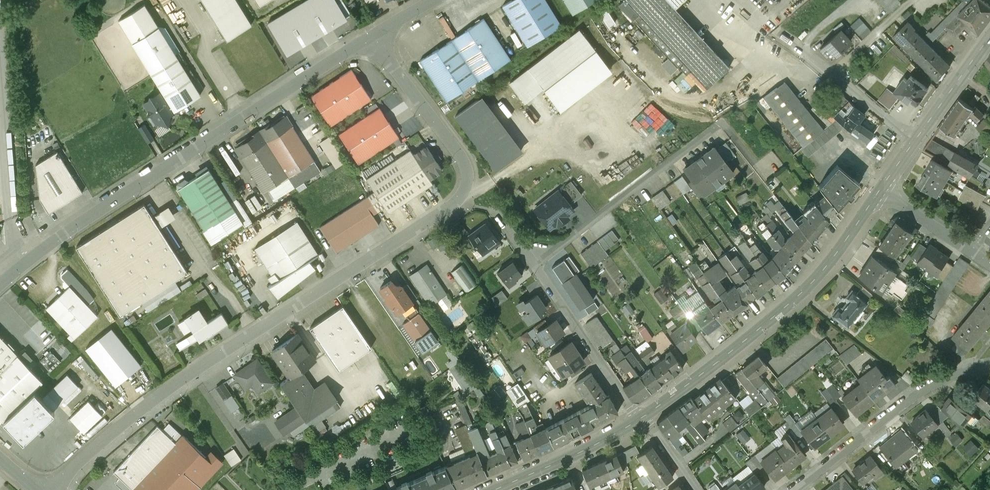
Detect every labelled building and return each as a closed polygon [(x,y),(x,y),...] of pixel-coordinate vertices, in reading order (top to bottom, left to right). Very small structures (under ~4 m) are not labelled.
[(236,0),(202,0),(227,40),(252,25),(251,23),(236,0)] [(320,34),(346,18),(335,0),(307,0),(302,3),(320,34)] [(527,47),(561,26),(545,0),(512,0),(502,6),(527,47)] [(573,15),(597,0),(564,0),(573,15)] [(618,5),(633,21),(634,20),(638,24),(637,25),(676,70),(678,69),(686,77),(690,73),(705,90),(728,69),(675,10),(685,0),(624,0),(618,5)] [(899,0),(879,0),(891,13),(902,3),(899,0)] [(932,33),(930,31),(928,34),(934,40),(948,27),(959,14),(974,0),(964,0),(932,33)] [(980,33),(989,19),(989,5),(983,0),(974,0),(959,14),(969,23),(974,27),(980,33)] [(302,3),(268,23),(287,54),(320,34),(302,3)] [(159,28),(145,5),(119,21),(132,44),(159,28)] [(965,27),(969,23),(959,14),(948,27),(957,35),(965,27)] [(872,31),(860,18),(851,26),(863,39),(872,31)] [(479,80),(510,59),(484,19),(452,40),(479,80)] [(944,59),(915,30),(916,29),(909,21),(894,36),(905,47),(906,47),(927,68),(927,69),(937,79),(951,66),(944,59)] [(974,27),(969,23),(965,27),(970,32),(974,27)] [(201,95),(159,28),(132,44),(174,111),(201,95)] [(578,29),(511,81),(526,101),(543,88),(560,109),(610,70),(578,29)] [(840,31),(821,49),(831,60),(851,42),(840,31)] [(447,101),(479,80),(452,40),(420,61),(447,101)] [(311,97),(330,126),(371,99),(352,70),(311,97)] [(918,80),(918,81),(913,77),(912,76),(909,81),(905,78),(896,91),(905,98),(907,95),(918,104),(924,96),(929,89),(926,87),(918,80)] [(815,120),(785,82),(764,98),(803,148),(824,130),(815,120)] [(839,94),(835,90),(830,95),(834,99),(839,94)] [(174,117),(160,94),(144,104),(149,111),(148,115),(152,116),(158,126),(163,124),(168,125),(170,119),(174,117)] [(893,94),(886,102),(891,106),(892,107),(899,98),(898,97),(898,98),(893,94)] [(985,114),(975,106),(974,108),(960,98),(940,126),(955,136),(971,114),(978,121),(985,114)] [(479,99),(455,117),(496,171),(520,153),(479,99)] [(911,108),(902,101),(895,110),(904,116),(911,108)] [(339,135),(358,164),(399,137),(380,108),(339,135)] [(864,115),(854,108),(843,126),(851,132),(858,123),(864,115)] [(320,171),(286,117),(272,126),(271,124),(260,131),(295,187),(320,171)] [(803,148),(801,149),(808,158),(843,129),(836,120),(803,148)] [(874,133),(858,123),(851,132),(858,136),(859,135),(868,141),(874,133)] [(295,187),(260,131),(248,138),(250,140),(236,149),(270,202),(295,187)] [(956,154),(931,139),(924,150),(949,165),(956,154)] [(655,140),(644,147),(649,155),(660,148),(655,140)] [(735,155),(726,142),(721,146),(730,158),(735,155)] [(730,158),(721,146),(716,150),(725,162),(730,158)] [(336,147),(326,153),(336,168),(346,162),(336,147)] [(442,170),(427,147),(414,155),(411,150),(366,179),(388,212),(432,184),(429,179),(442,170)] [(714,147),(704,154),(723,180),(733,173),(725,162),(716,150),(714,147)] [(40,199),(49,213),(83,192),(57,151),(36,165),(40,199)] [(977,165),(956,153),(956,154),(949,165),(967,175),(977,165)] [(704,154),(694,162),(714,188),(723,180),(704,154)] [(944,167),(933,160),(927,171),(938,178),(941,173),(939,171),(941,168),(943,169),(944,167)] [(694,162),(684,169),(693,180),(704,195),(714,188),(694,162)] [(853,179),(838,166),(819,187),(825,195),(837,209),(848,198),(850,199),(854,195),(852,193),(860,184),(854,179),(853,179)] [(178,184),(179,188),(212,241),(242,221),(245,226),(253,222),(237,198),(230,203),(209,169),(188,182),(185,180),(178,184)] [(917,185),(938,197),(946,183),(938,178),(927,171),(917,185)] [(688,184),(682,176),(674,182),(682,193),(683,194),(691,188),(688,184)] [(564,183),(573,197),(578,195),(569,180),(564,183)] [(704,195),(693,180),(688,184),(691,188),(699,198),(704,195)] [(682,193),(674,182),(666,188),(674,199),(682,193)] [(986,197),(967,186),(964,192),(982,203),(986,197)] [(558,191),(535,209),(550,228),(557,223),(559,226),(568,219),(566,216),(573,210),(558,191)] [(982,203),(964,192),(959,200),(978,211),(982,203)] [(837,209),(825,195),(815,203),(816,205),(829,221),(838,211),(837,209)] [(320,227),(336,252),(379,225),(363,200),(320,227)] [(776,209),(770,201),(766,204),(770,210),(772,213),(776,209)] [(144,203),(77,247),(120,315),(188,271),(144,203)] [(811,209),(809,207),(803,211),(805,213),(801,217),(803,220),(797,224),(811,242),(829,221),(816,205),(811,209)] [(797,224),(784,207),(778,211),(790,227),(793,225),(797,229),(791,237),(803,252),(811,242),(797,224)] [(918,231),(898,217),(895,222),(911,233),(915,235),(918,231)] [(772,220),(767,225),(773,233),(779,229),(772,220)] [(255,248),(272,274),(275,272),(280,279),(309,261),(319,254),(297,221),(255,248)] [(767,225),(764,221),(757,226),(767,238),(773,233),(767,225)] [(894,258),(911,233),(895,222),(879,247),(894,258)] [(467,232),(461,223),(454,228),(460,237),(467,232)] [(486,224),(470,236),(482,252),(493,245),(495,247),(501,243),(492,230),(491,231),(486,224)] [(803,252),(791,237),(785,243),(783,241),(784,236),(779,229),(773,233),(795,262),(803,252)] [(612,230),(598,240),(605,250),(619,240),(612,230)] [(795,262),(773,233),(767,238),(774,247),(778,246),(780,249),(772,258),(784,274),(795,262)] [(438,234),(428,241),(433,249),(443,243),(438,234)] [(762,250),(751,236),(745,241),(756,255),(762,250)] [(605,250),(598,240),(581,253),(591,268),(608,255),(605,250)] [(756,255),(745,241),(739,246),(750,260),(756,255)] [(927,248),(920,244),(910,259),(917,262),(927,248)] [(939,251),(929,244),(927,248),(917,262),(927,270),(939,251)] [(767,257),(762,250),(756,255),(763,265),(769,261),(766,258),(767,257)] [(949,258),(939,251),(927,270),(937,277),(947,262),(949,258)] [(743,265),(734,252),(732,254),(734,258),(731,260),(737,269),(743,265)] [(726,253),(719,258),(735,281),(738,280),(741,284),(745,281),(737,269),(731,260),(726,253)] [(763,265),(756,255),(750,260),(757,270),(763,265)] [(895,272),(872,256),(859,275),(881,293),(884,288),(892,294),(893,292),(901,298),(906,291),(904,289),(908,284),(898,277),(894,274),(895,272)] [(784,274),(772,258),(769,261),(763,265),(775,281),(784,274)] [(894,258),(891,262),(903,270),(906,265),(894,258)] [(943,281),(941,285),(951,292),(951,291),(969,265),(960,258),(954,267),(943,281)] [(704,273),(698,265),(695,260),(688,265),(702,284),(709,280),(704,273)] [(309,261),(280,279),(275,272),(272,274),(268,277),(274,282),(269,285),(278,297),(315,268),(309,261)] [(513,261),(498,272),(509,287),(517,282),(515,279),(522,274),(523,272),(524,270),(523,268),(522,267),(520,266),(518,267),(513,261)] [(572,275),(566,267),(562,261),(552,267),(562,282),(572,275)] [(947,262),(937,277),(943,281),(954,267),(947,262)] [(463,263),(451,272),(466,293),(478,283),(463,263)] [(719,263),(704,273),(709,280),(711,283),(717,278),(725,273),(719,263)] [(410,276),(430,305),(447,294),(427,265),(410,276)] [(766,288),(754,272),(748,276),(747,274),(748,271),(743,265),(737,269),(745,281),(756,295),(766,288)] [(775,281),(763,265),(757,270),(754,272),(766,288),(775,281)] [(86,289),(68,269),(62,274),(61,277),(65,281),(63,282),(63,286),(66,289),(46,308),(75,338),(98,316),(88,305),(94,299),(86,289)] [(912,276),(903,270),(898,277),(908,284),(912,276)] [(580,309),(594,299),(575,273),(572,275),(562,282),(580,309)] [(735,286),(726,292),(724,290),(725,290),(724,288),(717,278),(711,283),(719,294),(722,298),(732,314),(747,303),(736,287),(735,286)] [(702,284),(701,285),(711,299),(719,294),(711,283),(709,280),(702,284)] [(401,286),(394,285),(391,281),(380,288),(386,296),(385,299),(389,304),(392,305),(398,313),(412,303),(411,301),(402,288),(401,286)] [(756,295),(745,281),(741,284),(736,287),(747,303),(756,295)] [(417,297),(408,284),(402,288),(411,301),(417,297)] [(951,292),(941,285),(912,327),(921,334),(927,325),(930,327),(935,320),(933,319),(951,292)] [(872,295),(862,286),(856,294),(866,302),(872,295)] [(502,289),(491,297),(495,302),(505,294),(502,289)] [(710,307),(698,290),(686,299),(694,309),(691,311),(702,327),(706,332),(720,322),(710,307)] [(832,315),(847,327),(867,303),(866,302),(856,294),(852,290),(832,315)] [(976,309),(989,320),(989,292),(976,309)] [(505,294),(495,302),(498,306),(508,298),(505,294)] [(546,307),(537,294),(525,302),(524,300),(522,300),(518,302),(518,305),(521,310),(525,307),(527,310),(526,312),(532,321),(540,315),(538,312),(546,307)] [(720,322),(732,314),(722,298),(710,307),(720,322)] [(694,309),(686,299),(679,304),(684,312),(698,330),(702,327),(691,311),(694,309)] [(679,304),(669,310),(675,319),(684,312),(679,304)] [(372,347),(343,305),(310,328),(339,370),(372,347)] [(905,311),(897,305),(893,310),(901,316),(905,311)] [(989,323),(989,320),(976,309),(953,336),(958,340),(953,347),(964,356),(989,323)] [(221,312),(206,322),(198,311),(191,315),(190,314),(187,316),(188,317),(180,322),(186,331),(193,327),(196,332),(189,337),(193,343),(203,336),(205,339),(228,324),(221,312)] [(437,338),(419,312),(403,324),(420,350),(437,338)] [(603,347),(616,340),(601,313),(589,320),(603,347)] [(24,333),(41,353),(60,338),(43,318),(24,333)] [(546,319),(534,327),(538,332),(549,324),(546,319)] [(538,332),(546,344),(564,331),(556,320),(549,324),(538,332)] [(697,338),(685,323),(678,328),(675,323),(667,329),(683,351),(684,350),(683,350),(689,345),(690,346),(690,345),(689,344),(697,338)] [(141,365),(111,328),(86,348),(116,386),(141,365)] [(653,338),(645,328),(640,331),(647,342),(653,338)] [(298,334),(272,352),(280,364),(289,377),(301,369),(315,360),(298,334)] [(0,335),(0,409),(5,414),(0,419),(0,421),(2,419),(34,389),(43,381),(0,335)] [(833,347),(825,338),(777,378),(785,387),(833,347)] [(563,340),(552,347),(555,352),(566,344),(563,340)] [(58,348),(66,357),(73,350),(64,341),(58,348)] [(555,352),(551,355),(558,365),(577,352),(570,342),(566,344),(555,352)] [(637,349),(650,368),(654,366),(653,364),(650,359),(648,361),(646,359),(655,353),(647,342),(637,349)] [(854,345),(839,355),(846,364),(861,354),(854,345)] [(662,384),(650,368),(643,373),(642,371),(645,369),(639,361),(638,363),(628,349),(623,353),(651,392),(662,384)] [(665,358),(662,359),(674,375),(684,368),(670,350),(666,353),(665,358)] [(61,361),(51,351),(41,360),(50,371),(61,361)] [(577,352),(558,365),(565,375),(569,372),(580,365),(584,363),(577,354),(577,352)] [(623,353),(622,352),(614,359),(617,364),(620,362),(631,378),(635,379),(624,386),(633,400),(638,401),(651,392),(623,353)] [(674,375),(662,359),(661,360),(658,355),(653,359),(654,362),(653,364),(654,366),(650,368),(662,384),(674,375)] [(767,366),(759,355),(743,369),(757,387),(764,382),(764,381),(758,373),(767,366)] [(253,384),(258,392),(272,382),(257,360),(236,375),(245,389),(253,384)] [(484,393),(461,360),(449,368),(461,385),(463,383),(469,391),(474,388),(480,396),(484,393)] [(580,365),(569,372),(572,377),(583,370),(580,365)] [(522,367),(512,373),(516,379),(525,372),(522,367)] [(743,369),(742,368),(736,374),(756,400),(745,409),(751,415),(768,401),(757,387),(743,369)] [(886,378),(879,368),(875,371),(872,368),(858,379),(861,383),(875,401),(895,385),(889,376),(886,378)] [(289,377),(280,383),(297,407),(297,408),(305,419),(306,421),(307,420),(332,402),(337,400),(327,385),(313,395),(299,375),(303,372),(301,369),(289,377)] [(589,406),(545,429),(554,446),(573,436),(573,435),(618,412),(609,395),(607,396),(592,373),(575,384),(589,406)] [(67,374),(47,393),(58,405),(79,386),(67,374)] [(721,379),(711,387),(725,405),(736,397),(721,379)] [(521,405),(532,397),(521,381),(509,389),(521,405)] [(775,395),(764,382),(757,387),(768,401),(775,395)] [(841,395),(832,383),(826,388),(836,399),(841,395)] [(861,383),(842,398),(856,415),(875,401),(861,383)] [(223,384),(216,388),(224,399),(230,394),(223,384)] [(499,384),(492,391),(499,398),(506,391),(499,384)] [(972,398),(988,411),(989,408),(989,389),(983,384),(972,398)] [(710,387),(693,400),(706,415),(709,419),(725,405),(711,387),(710,387)] [(836,399),(826,388),(820,392),(823,396),(827,402),(833,410),(834,409),(835,410),(841,406),(836,399)] [(55,412),(34,389),(2,419),(23,441),(55,412)] [(979,418),(951,396),(940,408),(948,415),(963,426),(968,420),(974,425),(979,418)] [(691,398),(678,407),(689,420),(702,436),(708,431),(700,420),(706,415),(693,400),(691,398)] [(88,400),(70,417),(83,431),(101,414),(88,400)] [(332,402),(307,420),(311,427),(337,409),(332,402)] [(835,410),(834,409),(833,410),(827,402),(815,412),(830,434),(839,427),(838,426),(843,423),(839,417),(839,416),(835,410)] [(970,407),(980,415),(983,412),(973,403),(970,407)] [(948,415),(940,408),(937,406),(928,413),(937,424),(946,435),(951,431),(942,421),(948,415)] [(297,407),(276,422),(284,433),(305,419),(297,408),(297,407)] [(678,407),(667,415),(678,429),(689,420),(678,407)] [(812,410),(795,422),(804,433),(814,446),(821,440),(821,441),(830,434),(815,412),(812,410)] [(928,413),(925,410),(916,417),(918,419),(912,424),(922,436),(937,424),(928,413)] [(445,443),(429,412),(420,417),(436,447),(445,443)] [(784,417),(787,421),(800,437),(804,433),(795,422),(789,413),(784,417)] [(678,429),(667,415),(657,423),(668,436),(673,443),(678,439),(682,436),(678,429)] [(739,425),(732,416),(723,423),(730,432),(739,425)] [(545,428),(537,432),(534,427),(536,426),(532,417),(525,421),(539,453),(554,446),(545,429),(545,428)] [(525,421),(524,420),(516,424),(520,432),(523,431),(526,437),(516,442),(524,459),(539,453),(525,421)] [(800,437),(787,421),(781,425),(788,433),(788,432),(795,441),(800,437)] [(795,441),(788,432),(788,433),(781,425),(774,430),(785,444),(777,450),(778,451),(789,466),(799,459),(798,458),(804,453),(795,441)] [(114,472),(133,489),(196,489),(223,462),(212,452),(206,458),(183,436),(176,443),(158,426),(114,472)] [(880,446),(896,465),(917,448),(901,429),(880,446)] [(490,457),(477,430),(470,433),(478,453),(483,466),(487,464),(484,459),(490,457)] [(518,461),(504,430),(497,433),(498,437),(511,464),(518,461)] [(511,464),(498,437),(495,439),(500,452),(496,454),(501,468),(511,464)] [(685,448),(683,445),(678,439),(673,443),(682,457),(693,449),(689,444),(685,448)] [(970,456),(978,448),(970,439),(961,447),(970,456)] [(636,446),(621,453),(626,463),(632,460),(630,456),(639,452),(636,446)] [(638,456),(648,471),(662,462),(652,447),(638,456)] [(241,460),(234,448),(224,455),(232,466),(241,460)] [(778,451),(773,455),(772,453),(761,461),(774,478),(779,474),(779,473),(789,466),(778,451)] [(478,453),(463,459),(462,456),(451,460),(452,463),(445,466),(456,488),(487,474),(483,466),(478,453)] [(626,463),(621,453),(616,455),(621,465),(626,463)] [(883,470),(870,454),(863,460),(864,461),(853,470),(862,482),(872,474),(875,477),(883,470)] [(499,469),(494,455),(490,457),(484,459),(487,464),(490,473),(499,469)] [(606,478),(623,470),(621,465),(616,455),(599,463),(606,478)] [(648,471),(659,487),(673,477),(662,462),(648,471)] [(590,486),(606,478),(599,463),(583,470),(590,486)] [(432,472),(431,470),(426,472),(427,474),(408,483),(407,481),(402,483),(403,485),(396,488),(397,489),(451,489),(456,488),(445,466),(432,472)] [(755,473),(739,485),(742,489),(759,489),(764,486),(755,473)] [(548,486),(550,489),(577,489),(571,476),(548,486)] [(842,477),(826,489),(852,489),(842,477)] [(735,480),(722,489),(742,489),(739,485),(735,480)]
